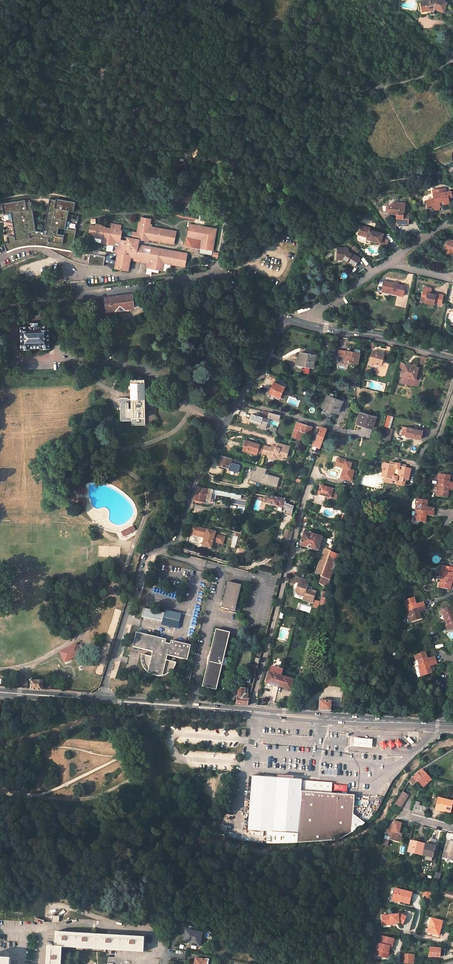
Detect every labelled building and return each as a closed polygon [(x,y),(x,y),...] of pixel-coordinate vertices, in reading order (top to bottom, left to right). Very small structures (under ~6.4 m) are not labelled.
[(422,0),(420,0),(423,13),(436,11),(435,7),(435,6),(432,6),(432,9),(424,10),(422,0)] [(424,10),(432,9),(432,6),(435,6),(435,7),(444,10),(447,2),(444,1),(445,0),(444,0),(422,0),(424,10)] [(434,200),(426,201),(427,208),(432,207),(433,208),(435,210),(438,209),(440,207),(440,205),(439,202),(443,202),(444,204),(449,203),(448,198),(452,197),(451,192),(446,192),(445,188),(433,190),(434,200)] [(5,242),(8,250),(13,247),(19,246),(26,244),(31,244),(36,244),(40,240),(48,246),(56,251),(69,258),(70,253),(72,253),(73,250),(80,216),(69,214),(70,210),(75,211),(77,201),(58,197),(57,199),(51,197),(45,230),(37,229),(33,200),(27,200),(27,198),(3,201),(5,212),(0,212),(1,219),(14,221),(17,222),(15,231),(16,235),(14,235),(14,234),(8,234),(8,241),(5,242)] [(397,223),(399,223),(398,225),(407,226),(407,223),(408,224),(409,213),(403,213),(403,211),(404,211),(405,203),(399,203),(399,205),(396,205),(395,204),(392,204),(389,206),(389,212),(391,214),(397,215),(397,218),(397,223)] [(122,236),(122,234),(120,233),(121,227),(112,226),(111,231),(104,230),(105,227),(96,225),(95,228),(90,227),(89,234),(94,235),(93,237),(102,239),(102,243),(108,244),(115,246),(116,242),(119,242),(118,249),(116,250),(118,254),(116,268),(128,271),(130,260),(136,262),(136,260),(140,261),(139,262),(147,264),(147,267),(163,270),(165,263),(174,265),(185,267),(187,253),(139,243),(140,238),(146,235),(150,235),(149,238),(174,243),(177,230),(152,225),(153,223),(151,223),(152,217),(142,216),(141,221),(140,220),(138,231),(133,230),(132,238),(122,236)] [(214,246),(217,228),(191,223),(188,238),(200,240),(199,248),(213,251),(214,246)] [(380,244),(387,245),(389,239),(386,234),(383,234),(383,233),(370,229),(370,227),(362,225),(359,234),(367,236),(367,238),(381,242),(380,244)] [(13,247),(8,250),(14,248),(19,246),(26,245),(31,245),(36,245),(42,245),(48,246),(40,240),(36,244),(31,244),(26,244),(19,246),(13,247)] [(349,245),(353,248),(353,249),(358,253),(359,250),(350,244),(349,245)] [(349,248),(340,247),(340,250),(337,250),(337,258),(343,258),(343,259),(354,266),(359,258),(356,256),(348,251),(349,248)] [(388,292),(402,296),(405,285),(397,283),(397,282),(393,281),(393,282),(384,280),(382,288),(386,289),(388,292)] [(423,291),(420,301),(433,304),(434,302),(438,303),(439,294),(435,293),(435,294),(430,293),(431,288),(426,287),(425,292),(423,291)] [(105,297),(106,311),(133,308),(132,294),(105,297)] [(29,323),(29,327),(20,327),(21,350),(30,349),(30,348),(41,347),(41,349),(50,349),(49,326),(41,326),(40,323),(29,323)] [(349,351),(345,350),(337,348),(336,355),(344,357),(343,360),(357,363),(359,352),(352,351),(349,351)] [(384,353),(373,350),(372,350),(372,351),(369,363),(379,366),(380,365),(381,365),(384,353)] [(296,367),(303,369),(304,365),(313,367),(315,355),(300,352),(299,360),(297,360),(296,367)] [(420,363),(406,359),(405,364),(403,371),(417,375),(420,363)] [(145,378),(130,379),(130,398),(122,398),(120,399),(118,399),(121,403),(121,406),(120,406),(120,420),(131,420),(131,423),(145,423),(145,389),(145,385),(145,378)] [(284,386),(273,382),(269,392),(280,396),(284,386)] [(343,399),(327,394),(320,414),(331,418),(334,410),(334,408),(340,409),(343,399)] [(376,417),(360,412),(357,423),(373,427),(376,417)] [(268,419),(252,414),(251,417),(250,419),(261,422),(259,427),(265,428),(268,419)] [(312,426),(297,422),(293,436),(302,439),(303,435),(302,434),(303,431),(310,433),(312,426)] [(419,428),(415,427),(415,429),(408,427),(408,428),(402,426),(400,434),(422,439),(423,430),(418,429),(419,428)] [(321,427),(316,441),(322,443),(327,429),(321,427)] [(385,427),(384,427),(383,435),(384,435),(383,440),(388,441),(391,429),(388,428),(385,427)] [(261,445),(246,441),(243,451),(258,455),(258,453),(261,445)] [(265,446),(263,454),(269,456),(270,458),(276,460),(278,459),(284,460),(285,457),(288,458),(291,447),(278,443),(277,447),(276,447),(276,449),(265,446)] [(227,464),(230,465),(232,458),(221,455),(218,465),(223,467),(224,463),(227,464)] [(338,458),(336,465),(344,467),(342,477),(352,480),(355,470),(351,469),(352,463),(346,461),(347,460),(338,458)] [(406,466),(399,464),(398,467),(397,467),(397,468),(395,467),(395,466),(394,466),(395,464),(390,463),(389,468),(387,467),(388,464),(382,463),(381,470),(384,470),(383,471),(381,471),(380,476),(385,477),(386,475),(388,475),(387,479),(391,479),(392,481),(394,481),(396,480),(400,481),(400,480),(409,482),(411,469),(405,468),(406,466)] [(279,477),(265,474),(266,469),(253,466),(250,481),(277,486),(279,477)] [(437,473),(437,478),(439,479),(438,485),(452,486),(452,482),(447,481),(448,474),(437,473)] [(408,485),(409,482),(400,480),(400,481),(396,480),(394,481),(392,481),(391,479),(387,479),(388,475),(386,475),(385,477),(380,476),(379,479),(387,481),(386,482),(399,484),(399,483),(408,485)] [(216,489),(198,485),(197,490),(196,491),(193,501),(209,505),(210,504),(211,504),(216,489)] [(438,485),(438,490),(436,490),(435,495),(446,496),(447,490),(452,490),(452,486),(438,485)] [(321,486),(319,495),(326,496),(328,496),(330,498),(337,500),(339,492),(333,490),(334,489),(321,486)] [(291,508),(293,502),(285,500),(286,499),(280,497),(267,495),(266,503),(277,506),(278,506),(283,508),(283,509),(285,510),(286,507),(291,508)] [(313,502),(321,505),(324,498),(316,495),(313,502)] [(433,507),(425,506),(426,499),(415,498),(414,504),(417,504),(416,509),(433,511),(433,507)] [(432,515),(433,511),(416,509),(415,515),(413,515),(413,521),(424,522),(425,514),(431,515),(432,515)] [(218,534),(219,532),(193,524),(190,533),(205,537),(203,545),(211,547),(213,541),(219,543),(222,535),(218,534)] [(133,525),(120,532),(123,536),(135,530),(133,525)] [(288,550),(290,543),(292,534),(279,530),(275,547),(288,550)] [(309,534),(304,532),(300,546),(311,548),(314,535),(311,534),(311,533),(309,532),(309,534)] [(322,537),(314,535),(311,548),(319,551),(322,537)] [(236,552),(234,560),(241,562),(243,554),(236,552)] [(330,554),(324,552),(314,575),(321,578),(330,554)] [(331,552),(330,554),(321,578),(320,583),(319,584),(324,586),(323,589),(319,608),(327,610),(329,599),(325,598),(330,579),(339,555),(331,552)] [(442,565),(442,570),(440,570),(439,575),(441,576),(443,576),(452,577),(452,573),(452,570),(452,566),(442,565)] [(452,581),(452,577),(443,576),(442,581),(440,581),(439,587),(450,588),(451,581),(452,581)] [(306,580),(296,577),(294,582),(299,583),(296,591),(298,594),(304,596),(303,600),(312,602),(316,592),(306,589),(307,585),(304,585),(306,580)] [(242,587),(228,583),(221,609),(229,611),(228,613),(239,615),(241,608),(236,607),(242,587)] [(409,611),(425,606),(423,601),(416,604),(414,598),(403,601),(405,606),(407,606),(409,611)] [(446,618),(452,616),(452,612),(451,605),(440,609),(442,614),(444,613),(446,618)] [(410,622),(421,619),(419,612),(424,610),(426,610),(425,606),(409,611),(411,616),(408,617),(410,622)] [(163,613),(143,608),(142,615),(162,620),(163,613)] [(224,658),(230,633),(216,630),(210,655),(210,657),(210,659),(209,661),(208,662),(203,687),(217,690),(223,666),(226,666),(228,659),(224,658)] [(165,640),(136,633),(133,648),(152,652),(152,653),(151,653),(150,656),(151,656),(151,657),(142,655),(142,659),(142,663),(143,666),(146,671),(149,674),(154,676),(160,677),(165,676),(169,674),(173,670),(176,665),(176,663),(166,660),(167,656),(187,660),(190,645),(170,641),(170,645),(164,644),(165,640)] [(82,653),(76,643),(60,651),(65,661),(82,653)] [(418,665),(420,664),(436,659),(434,655),(427,658),(425,651),(415,654),(416,659),(414,660),(416,665),(418,665)] [(437,663),(436,659),(420,664),(421,669),(420,670),(421,676),(432,672),(430,665),(437,663)] [(283,669),(272,666),(270,673),(269,673),(266,683),(291,690),(294,680),(281,676),(283,669)] [(31,681),(30,688),(41,689),(42,686),(42,680),(33,679),(32,678),(31,677),(29,678),(29,679),(29,680),(29,681),(31,681)] [(249,699),(247,699),(248,689),(245,689),(245,688),(238,688),(236,704),(247,705),(249,699)] [(335,701),(332,701),(319,700),(318,710),(334,711),(335,701)] [(372,738),(353,737),(352,745),(371,747),(372,738)] [(397,739),(393,742),(398,747),(402,744),(397,739)] [(382,740),(378,744),(383,749),(387,745),(382,740)] [(390,740),(386,743),(391,748),(395,745),(390,740)] [(418,774),(411,781),(414,785),(419,781),(424,787),(432,780),(423,770),(418,774)] [(287,780),(251,777),(248,831),(268,832),(266,844),(297,843),(335,841),(351,833),(353,814),(354,795),(330,794),(330,789),(310,788),(311,783),(301,782),(301,781),(292,780),(287,780)] [(402,808),(407,799),(410,795),(404,792),(396,804),(402,808)] [(438,797),(436,807),(444,809),(444,810),(451,812),(452,807),(452,803),(452,801),(438,797)] [(427,807),(415,804),(413,811),(425,814),(427,807)] [(353,814),(351,833),(365,823),(353,814)] [(394,821),(385,832),(385,833),(384,844),(388,846),(388,843),(389,841),(389,837),(393,840),(398,842),(399,839),(401,839),(402,836),(399,835),(399,833),(402,823),(394,821)] [(222,825),(219,835),(233,838),(235,828),(222,825)] [(425,842),(410,838),(407,849),(422,854),(425,842)] [(429,844),(426,842),(425,842),(422,854),(426,855),(425,856),(428,857),(427,858),(431,859),(437,839),(431,838),(429,844)] [(451,841),(449,846),(447,845),(443,857),(452,860),(452,842),(451,841)] [(412,893),(395,889),(393,899),(399,900),(401,901),(401,902),(410,904),(412,893)] [(398,915),(382,916),(383,923),(391,923),(391,925),(396,925),(396,923),(399,923),(403,925),(406,917),(399,914),(398,915)] [(443,921),(432,918),(429,932),(440,935),(443,926),(442,925),(443,921)] [(202,934),(186,931),(184,941),(190,942),(189,944),(198,946),(199,941),(200,941),(202,934)] [(56,932),(56,946),(47,945),(46,957),(46,963),(60,963),(61,947),(68,947),(87,948),(109,949),(130,950),(143,951),(144,936),(56,932)] [(380,957),(386,958),(388,950),(387,950),(387,947),(390,947),(393,939),(381,937),(379,944),(378,944),(375,954),(380,955),(380,957)] [(429,947),(428,956),(439,957),(444,956),(445,949),(429,947)] [(416,955),(406,954),(405,962),(414,963),(416,955)]
